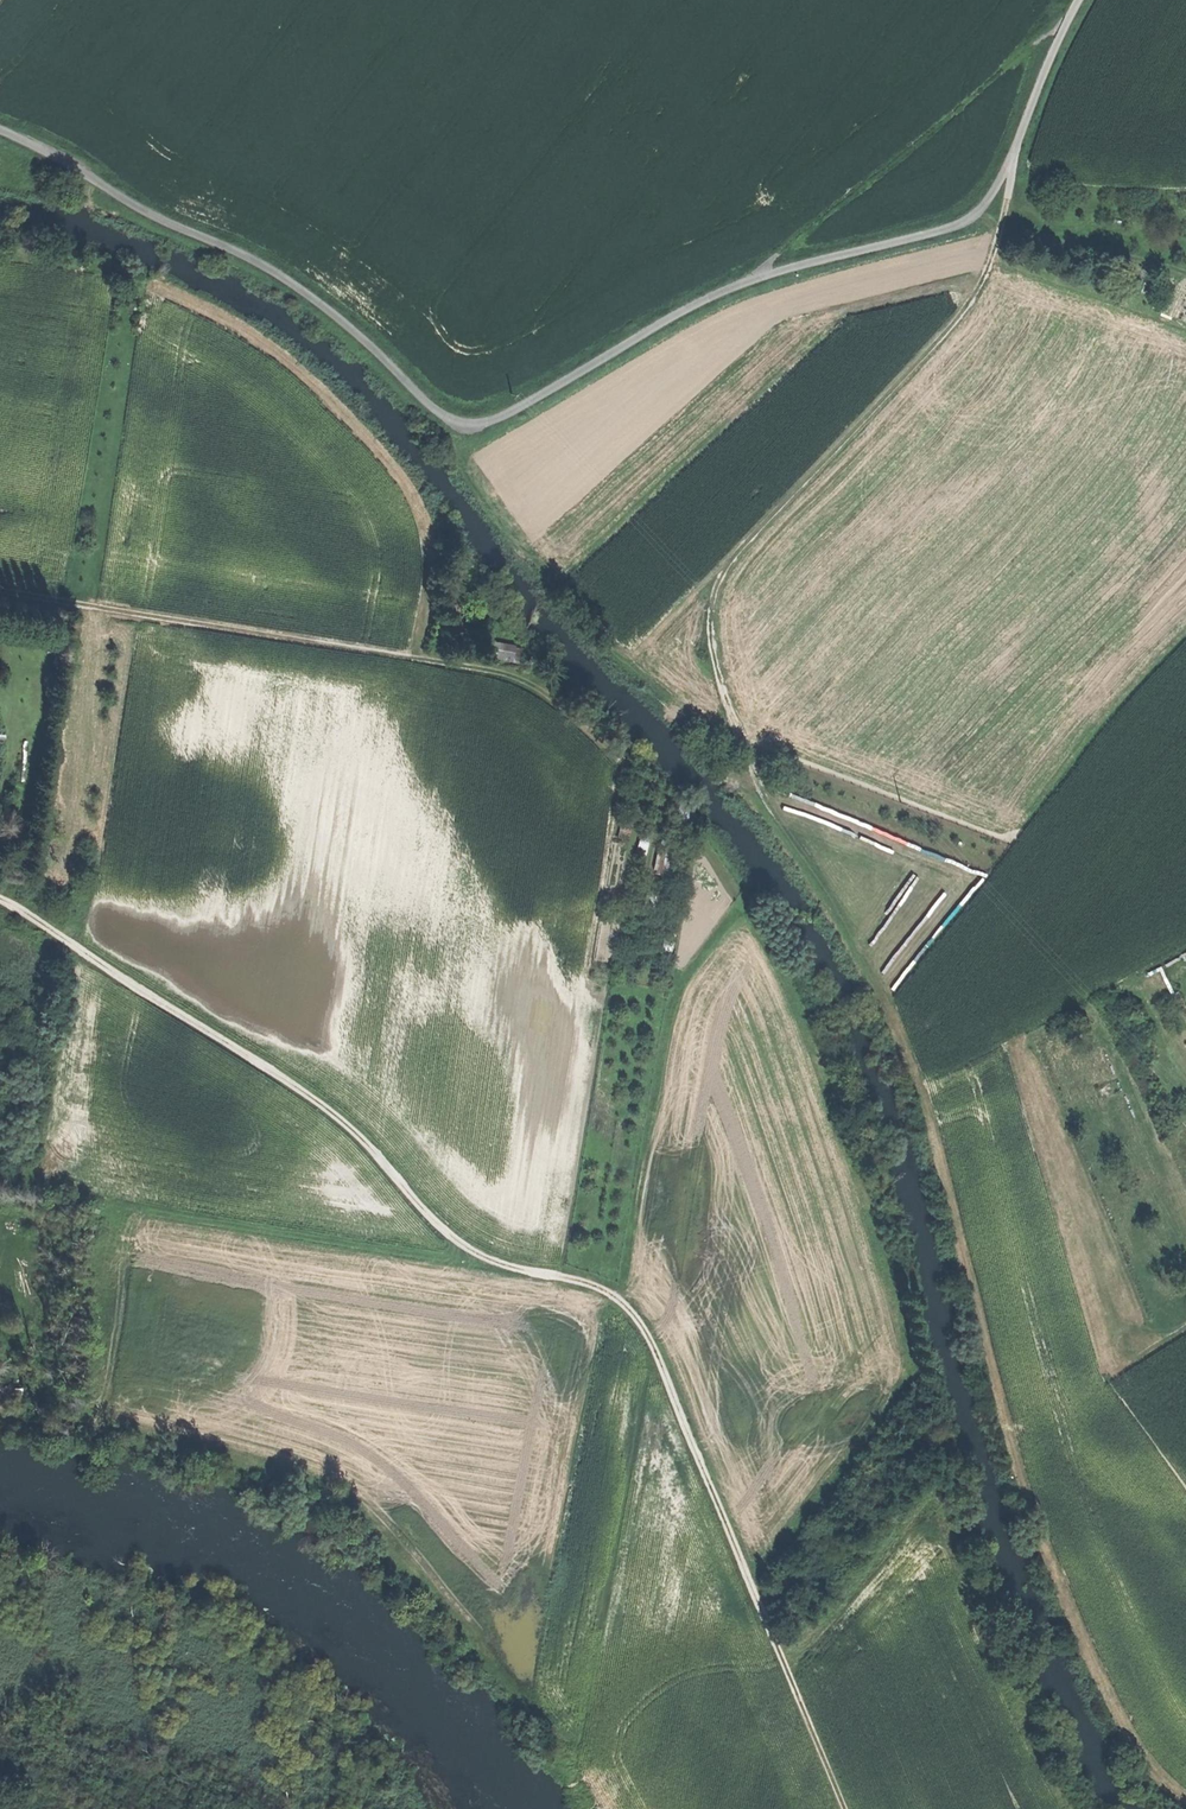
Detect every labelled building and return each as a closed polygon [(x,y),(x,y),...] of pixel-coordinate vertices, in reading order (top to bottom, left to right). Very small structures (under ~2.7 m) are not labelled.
[(515,646),(494,643),(491,657),(513,661),(515,646)] [(648,843),(640,841),(637,851),(646,853),(648,843)] [(678,940),(665,938),(660,958),(674,960),(678,940)]
